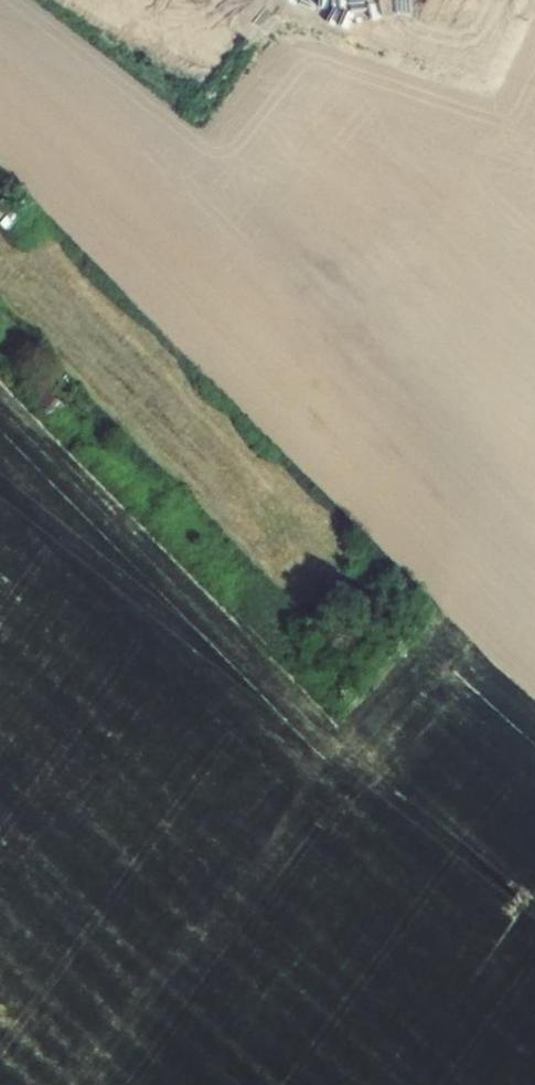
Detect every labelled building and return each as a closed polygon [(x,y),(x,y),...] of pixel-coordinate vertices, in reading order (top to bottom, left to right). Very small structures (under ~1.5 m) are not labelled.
[(3,199),(0,202),(0,222),(13,208),(3,199)] [(19,218),(12,213),(1,225),(7,231),(19,218)] [(50,394),(36,410),(51,424),(66,409),(50,394)]
